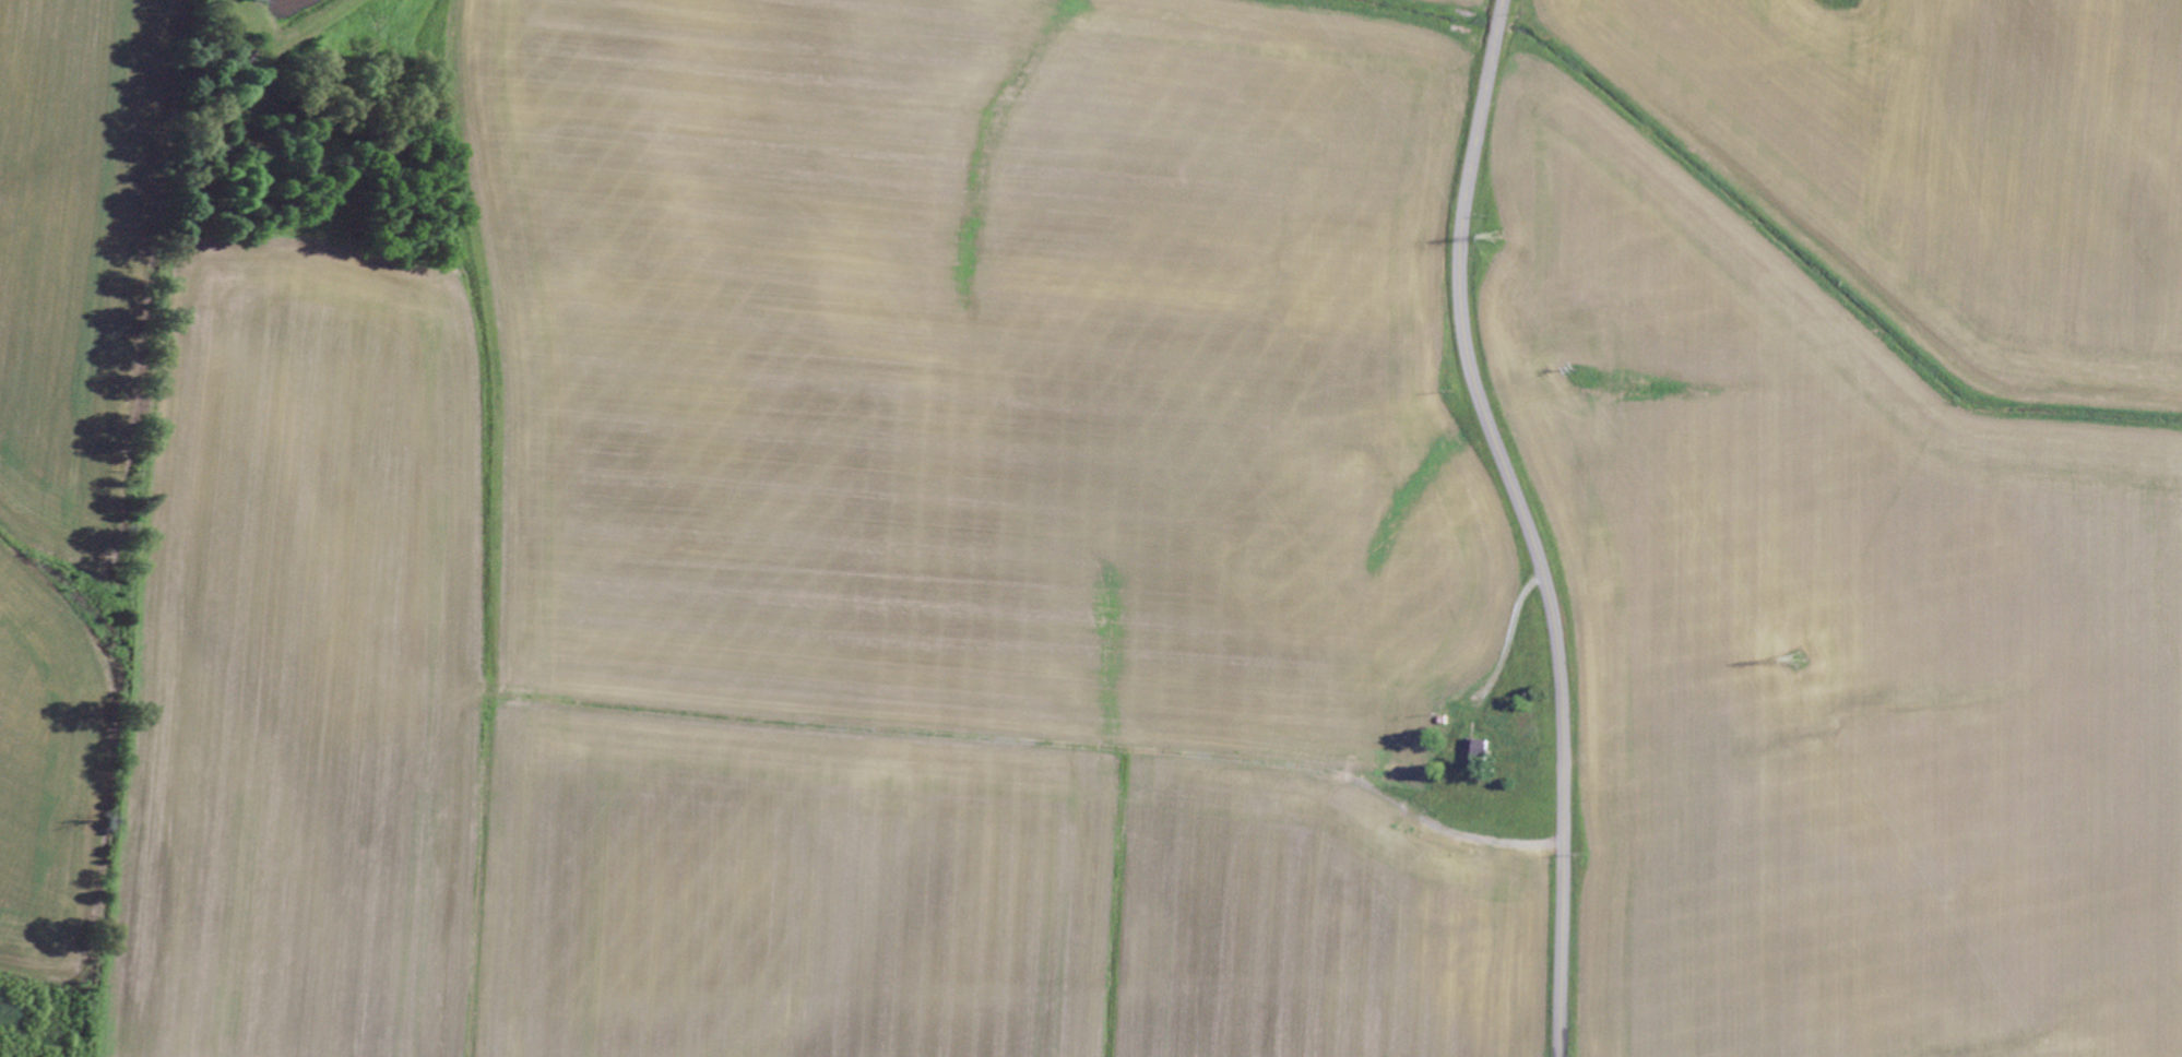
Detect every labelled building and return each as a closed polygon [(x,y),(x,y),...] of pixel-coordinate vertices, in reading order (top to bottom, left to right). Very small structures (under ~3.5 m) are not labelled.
[(1471,763),(1491,765),(1494,741),(1473,738),(1471,763)]
